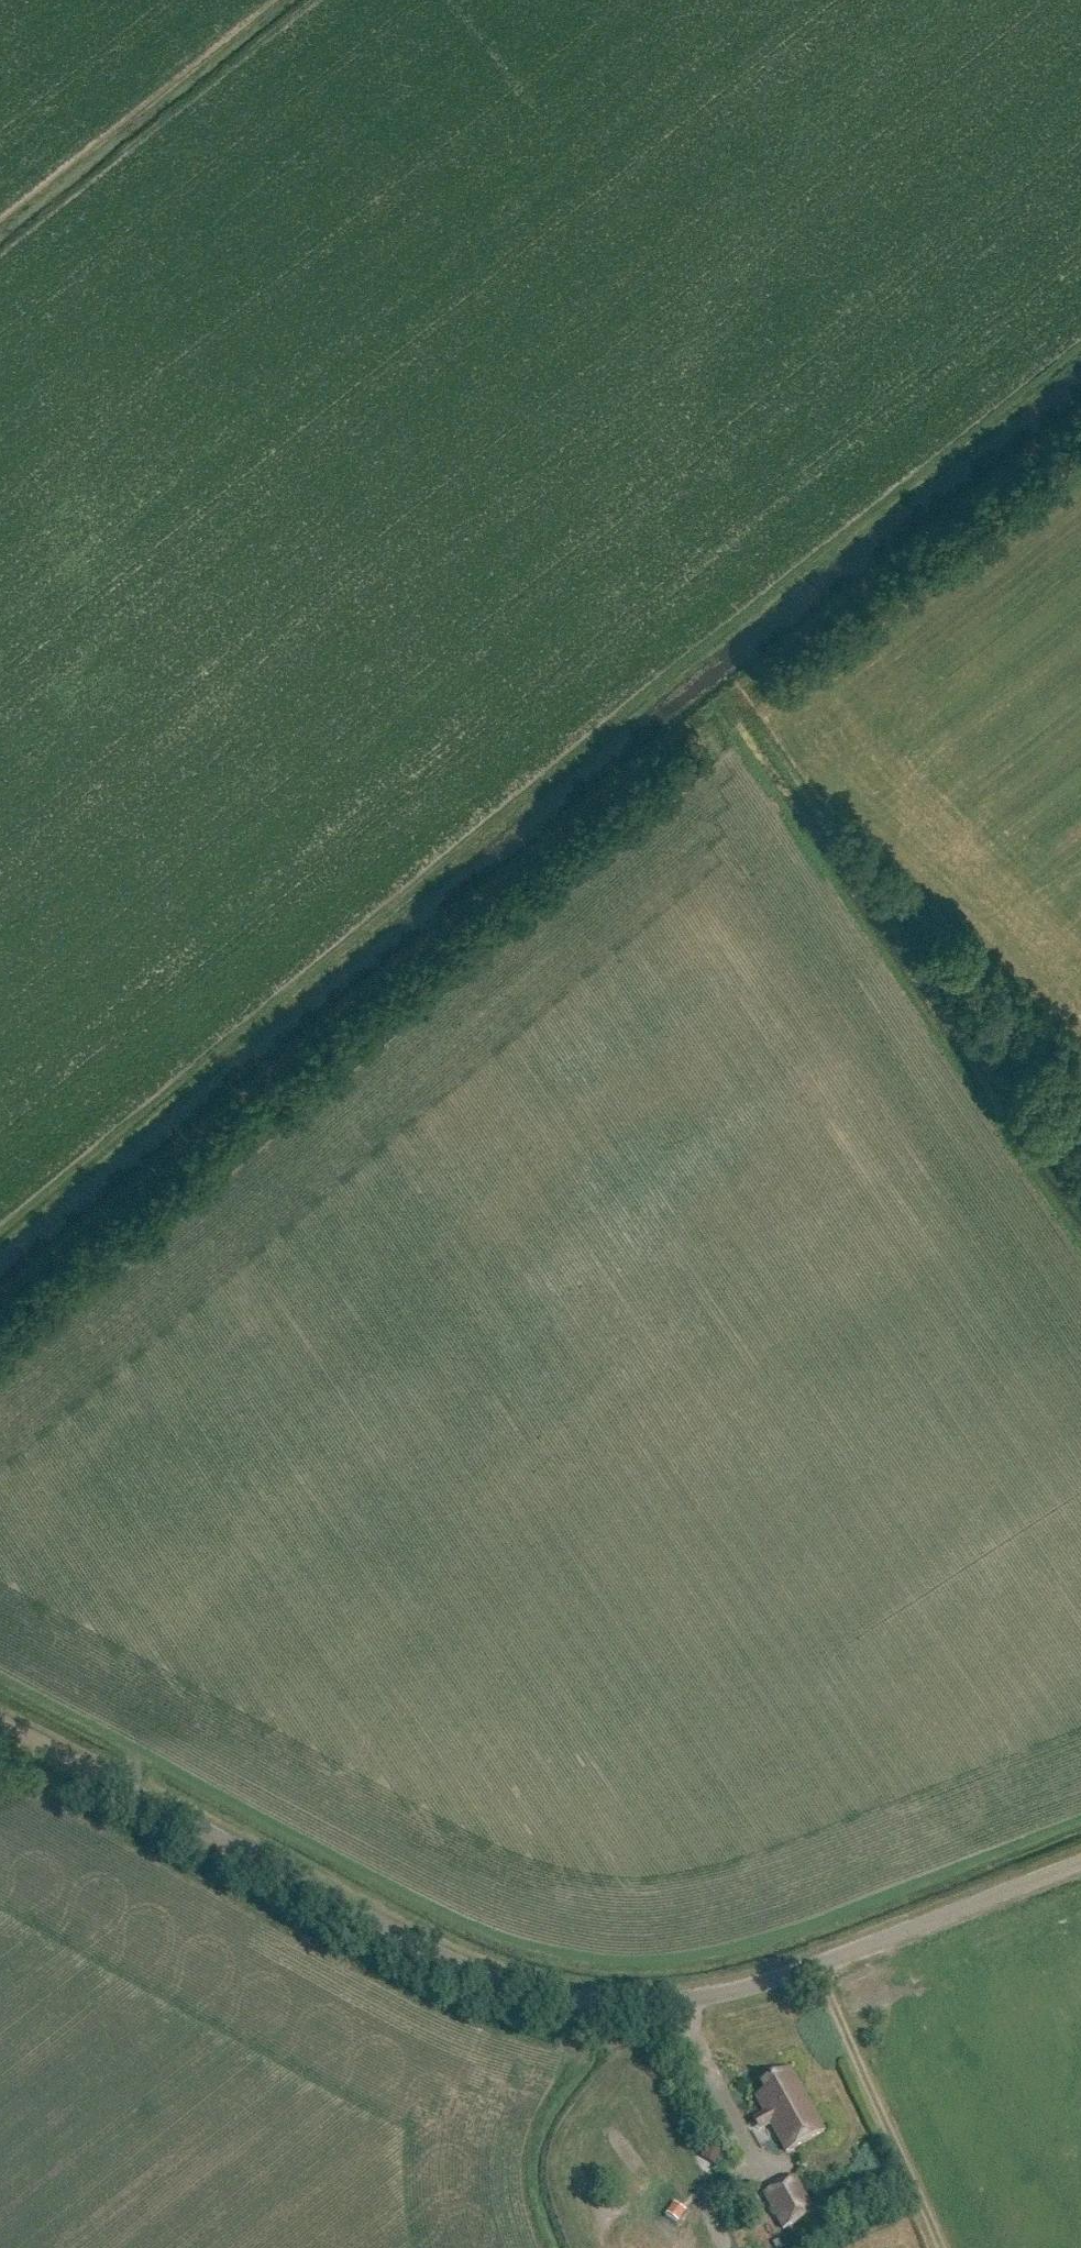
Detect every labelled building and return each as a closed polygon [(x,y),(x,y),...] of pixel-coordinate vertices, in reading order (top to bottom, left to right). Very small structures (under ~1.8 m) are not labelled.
[(763,2088),(767,2094),(758,2099),(788,2154),(826,2133),(792,2072),(763,2088)] [(716,2168),(726,2152),(710,2143),(701,2159),(716,2168)] [(816,2215),(796,2178),(763,2196),(783,2233),(816,2215)]
